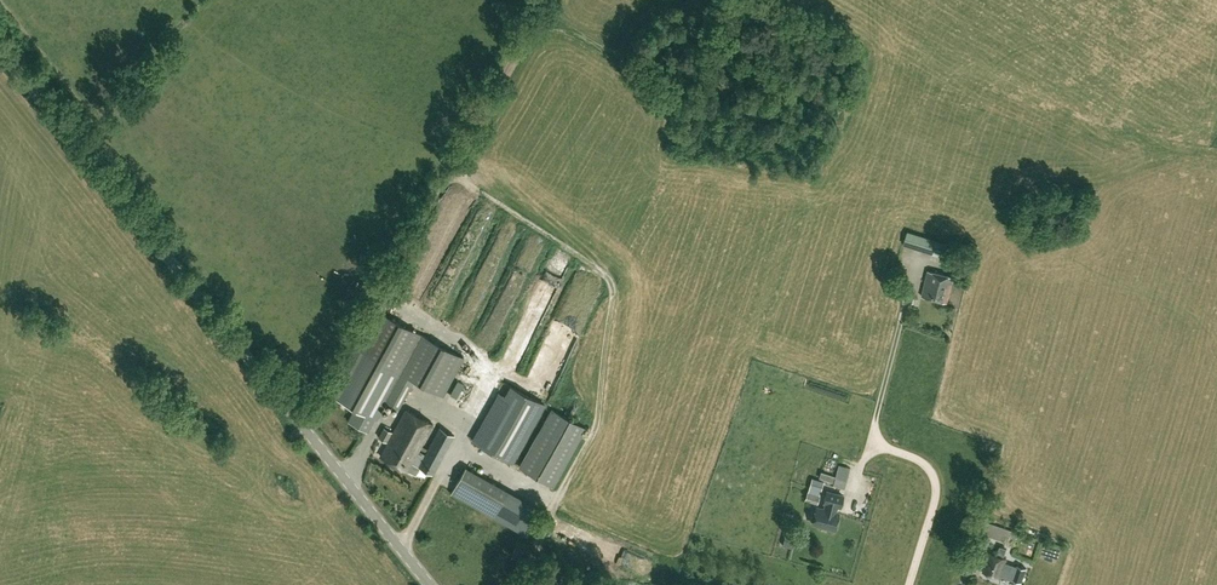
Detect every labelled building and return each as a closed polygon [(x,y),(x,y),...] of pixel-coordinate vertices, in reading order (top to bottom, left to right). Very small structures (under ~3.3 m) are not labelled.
[(954,246),(908,232),(904,245),(950,259),(954,246)] [(549,283),(562,288),(571,266),(559,261),(549,283)] [(948,303),(952,284),(954,277),(928,271),(922,297),(948,303)] [(466,309),(470,313),(473,311),(477,315),(486,307),(478,298),(466,309)] [(444,397),(465,358),(423,335),(377,310),(331,395),(377,420),(399,379),(411,386),(414,381),(444,397)] [(478,406),(482,390),(466,385),(462,401),(478,406)] [(478,444),(512,463),(544,405),(510,386),(478,444)] [(391,438),(389,441),(381,456),(407,471),(412,463),(433,475),(454,436),(439,428),(428,449),(422,445),(433,424),(406,410),(391,438)] [(457,418),(465,420),(467,413),(459,411),(457,418)] [(554,487),(586,430),(553,411),(520,468),(554,487)] [(387,440),(389,441),(391,438),(389,437),(392,432),(384,427),(379,437),(386,441),(387,440)] [(477,474),(476,477),(465,473),(455,502),(502,518),(513,486),(477,474)] [(811,478),(805,500),(818,504),(824,482),(811,478)] [(844,489),(846,481),(834,478),(832,485),(844,489)] [(841,505),(843,495),(829,491),(828,491),(826,491),(824,502),(826,502),(836,504),(841,505)] [(836,528),(839,512),(835,511),(836,504),(826,502),(825,509),(816,507),(813,524),(836,528)] [(991,553),(985,572),(1001,577),(1008,559),(991,553)] [(1029,569),(1017,565),(1012,579),(1023,583),(1029,569)]
